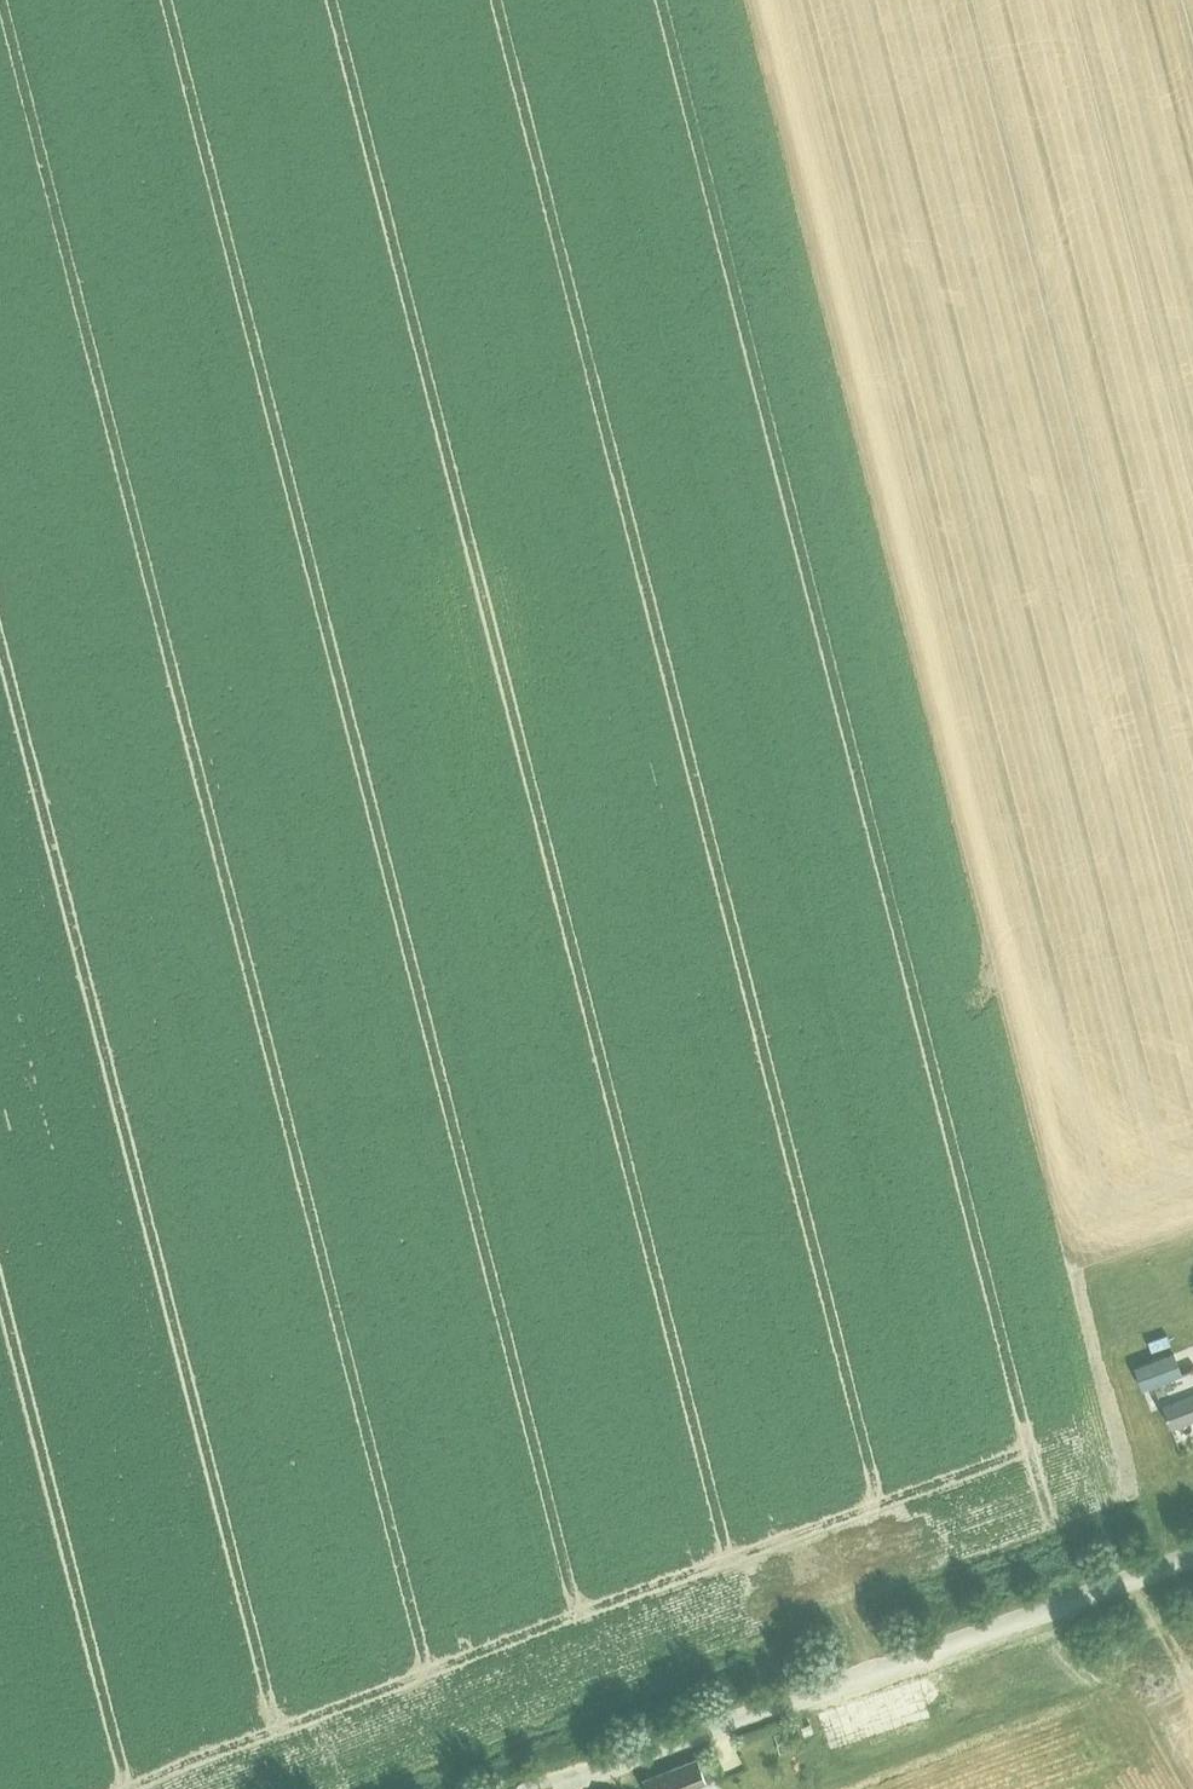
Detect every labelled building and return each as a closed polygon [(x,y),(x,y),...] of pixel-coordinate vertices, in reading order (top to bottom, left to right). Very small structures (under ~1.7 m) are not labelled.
[(1134,1367),(1142,1389),(1155,1384),(1170,1426),(1192,1417),(1192,1368),(1182,1372),(1174,1352),(1134,1367)] [(692,1785),(706,1780),(705,1778),(721,1772),(716,1760),(700,1766),(697,1758),(642,1780),(646,1788),(693,1788),(692,1785)]
